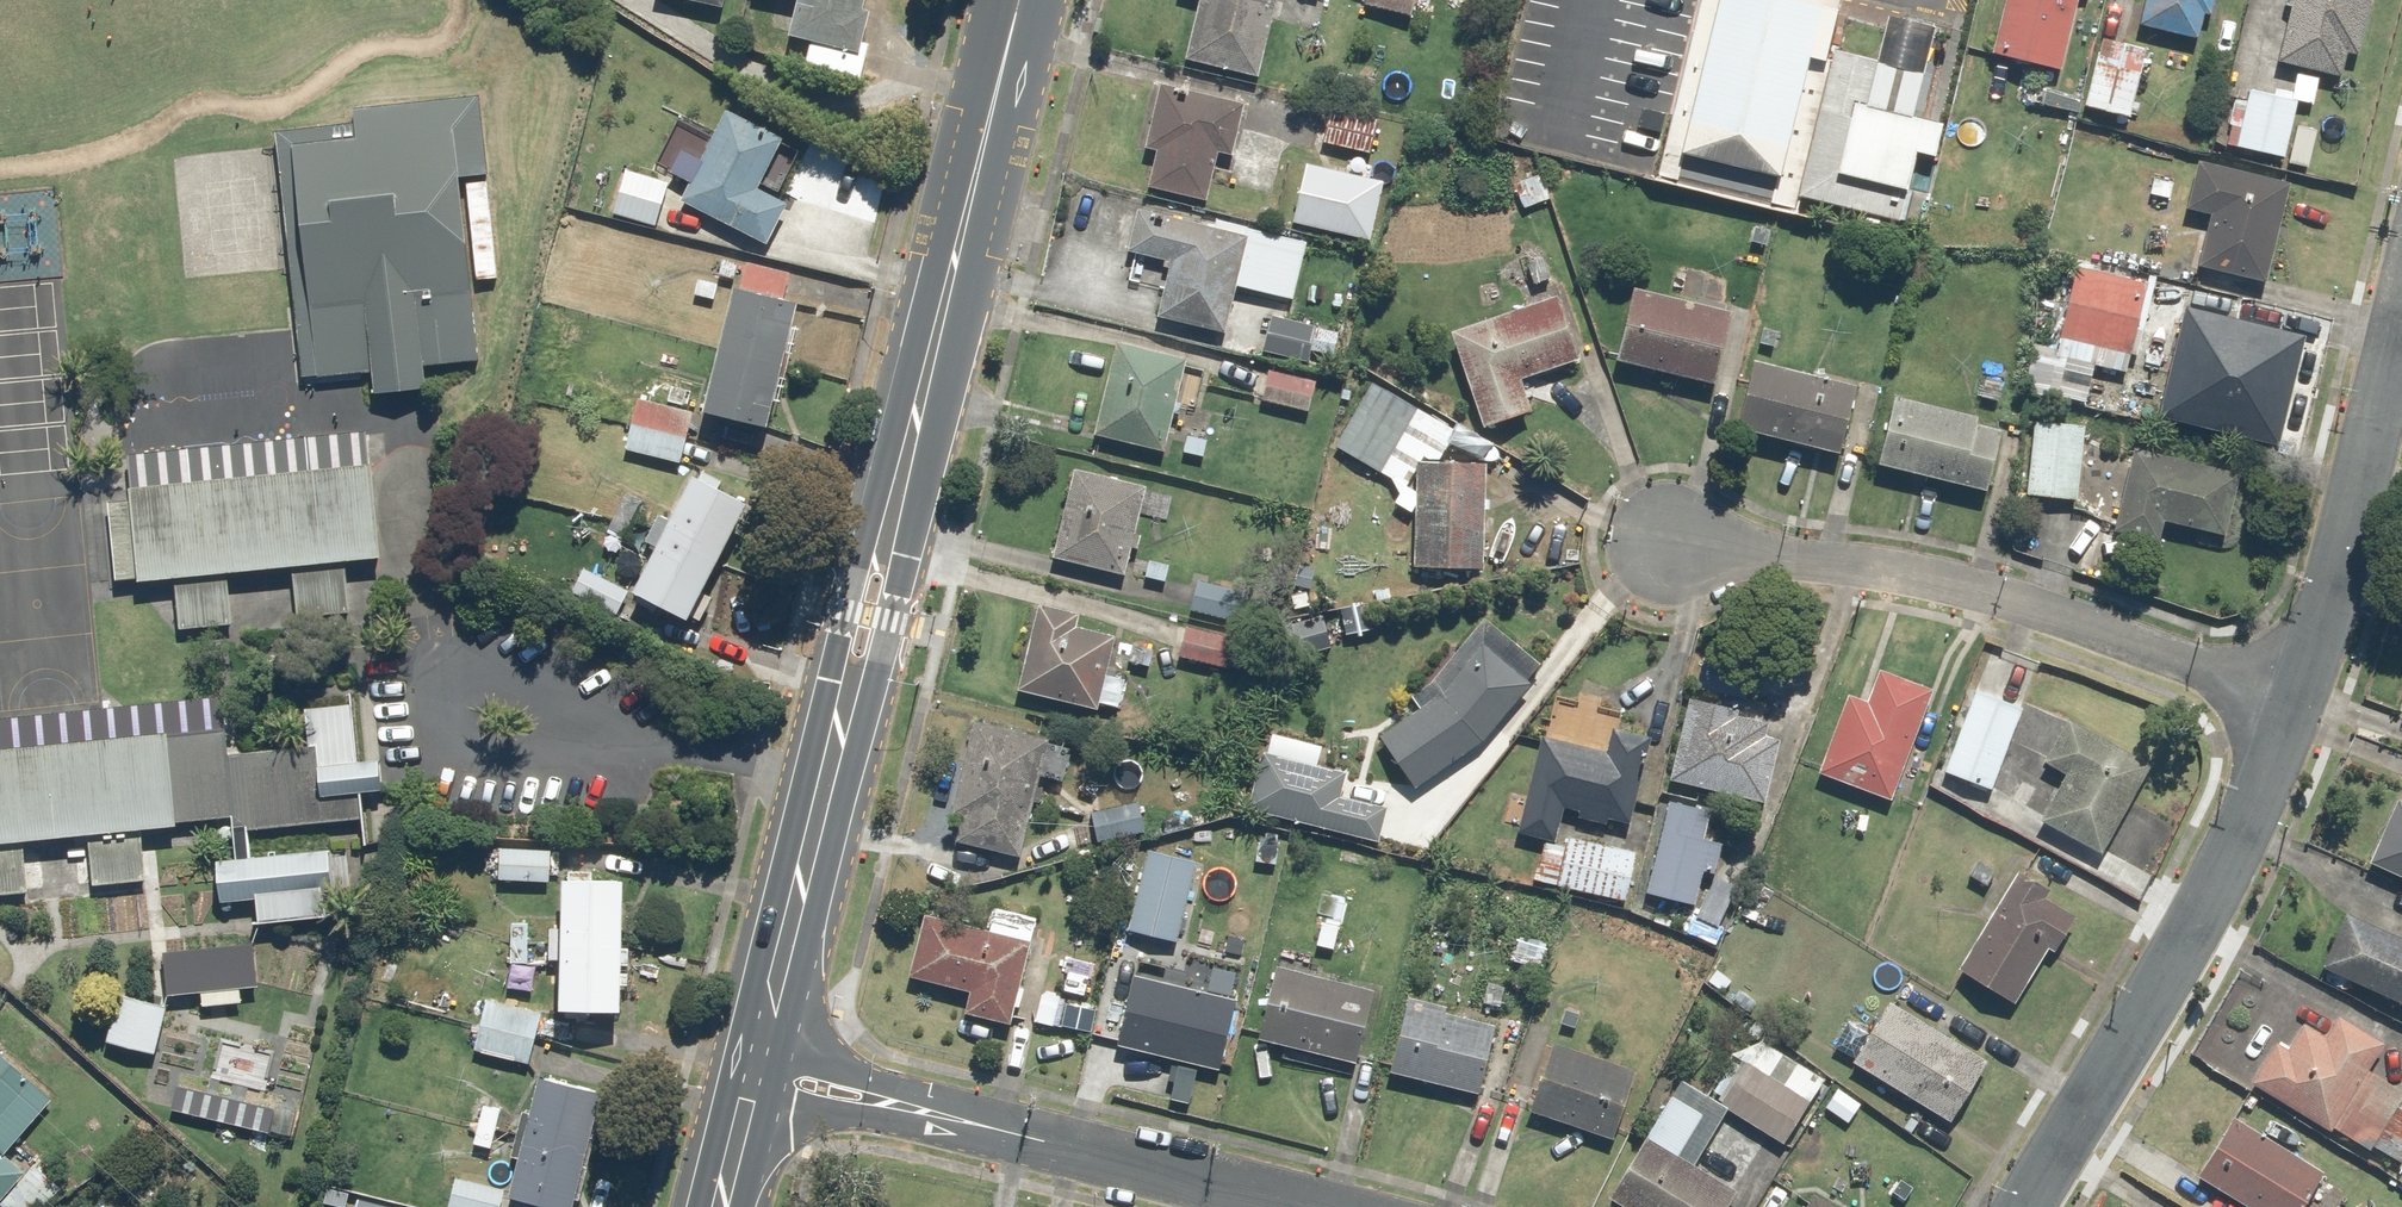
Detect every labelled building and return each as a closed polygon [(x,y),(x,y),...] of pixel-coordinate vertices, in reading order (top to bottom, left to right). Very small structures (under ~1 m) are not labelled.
[(793,30),(813,35),(806,64),(865,79),(874,44),(868,43),(878,6),(869,4),(870,0),(800,0),(793,30)] [(1192,56),(1264,73),(1282,0),(1205,0),(1192,56)] [(1365,1),(1415,12),(1418,0),(1365,0),(1365,1)] [(1677,122),(1801,148),(1837,0),(1707,0),(1677,122)] [(1996,51),(2065,68),(2082,0),(2008,0),(1996,51)] [(2143,23),(2200,36),(2206,11),(2217,13),(2220,0),(2148,0),(2143,23)] [(2283,59),(2346,74),(2352,48),(2365,51),(2377,0),(2297,0),(2283,59)] [(2196,52),(2107,30),(2089,104),(2134,115),(2147,61),(2191,72),(2196,52)] [(1901,203),(1932,76),(1832,52),(1801,179),(1901,203)] [(2253,98),(2240,94),(2228,141),(2289,156),(2303,100),(2315,103),(2322,77),(2300,72),(2294,95),(2256,85),(2253,98)] [(1246,100),(1165,77),(1146,142),(1159,146),(1149,181),(1204,197),(1218,148),(1231,152),(1246,100)] [(277,118),(304,378),(481,360),(462,179),(486,177),(478,97),(277,118)] [(1381,116),(1334,105),(1326,142),(1373,153),(1381,116)] [(693,184),(684,200),(769,247),(792,206),(758,188),(778,152),(796,162),(801,152),(731,113),(706,156),(690,147),(675,173),(693,184)] [(2293,178),(2203,157),(2192,205),(2214,210),(2202,262),(2270,278),(2293,178)] [(1387,175),(1311,159),(1297,221),(1374,237),(1387,175)] [(673,181),(628,169),(616,214),(661,226),(673,181)] [(1548,171),(1520,179),(1528,205),(1555,197),(1548,171)] [(1308,240),(1144,202),(1134,246),(1175,256),(1162,314),(1231,330),(1241,285),(1294,297),(1308,240)] [(2156,277),(2078,261),(2063,334),(2130,348),(2121,391),(2145,396),(2142,412),(2228,430),(2242,364),(2267,369),(2276,323),(2254,319),(2259,294),(2157,273),(2156,277)] [(793,273),(748,263),(712,410),(775,425),(806,301),(787,296),(793,273)] [(1738,310),(1640,283),(1619,356),(1718,383),(1738,310)] [(1563,294),(1456,327),(1486,422),(1536,406),(1527,377),(1584,360),(1563,294)] [(1343,330),(1273,314),(1265,349),(1312,360),(1314,349),(1338,355),(1343,330)] [(1192,355),(1120,340),(1100,432),(1172,447),(1192,355)] [(1861,382),(1754,358),(1739,426),(1845,450),(1861,382)] [(1320,378),(1272,366),(1264,396),(1312,408),(1320,378)] [(2008,375),(1982,369),(1976,396),(2002,402),(2008,375)] [(1459,425),(1375,381),(1340,447),(1418,489),(1417,561),(1490,562),(1492,460),(1441,459),(1459,425)] [(1982,409),(1898,392),(1883,462),(1993,485),(2005,428),(1979,423),(1982,409)] [(2087,419),(2050,415),(2052,394),(2029,392),(2027,413),(2036,414),(2028,494),(2079,500),(2087,419)] [(700,410),(641,396),(629,447),(688,461),(700,410)] [(2243,468),(2138,445),(2119,531),(2163,540),(2168,517),(2229,530),(2243,468)] [(373,462),(130,485),(139,582),(383,558),(373,462)] [(1151,480),(1076,465),(1057,557),(1132,572),(1151,480)] [(662,544),(632,599),(658,613),(664,602),(691,617),(755,498),(702,469),(676,518),(663,511),(649,537),(662,544)] [(645,499),(629,490),(609,526),(625,535),(645,499)] [(1174,557),(1146,552),(1142,574),(1170,580),(1174,557)] [(346,562),(293,567),(298,618),(352,613),(346,562)] [(630,587),(583,563),(571,588),(617,612),(630,587)] [(228,573),(174,579),(179,630),(233,625),(228,573)] [(1251,588),(1201,576),(1193,609),(1243,620),(1251,588)] [(1079,612),(1041,603),(1021,687),(1123,711),(1130,679),(1110,675),(1120,635),(1076,624),(1079,612)] [(1538,681),(1533,676),(1543,666),(1489,614),(1414,693),(1425,703),(1382,734),(1419,786),(1477,745),(1538,681)] [(1236,637),(1187,625),(1180,655),(1229,667),(1236,637)] [(1870,697),(1850,689),(1819,767),(1892,796),(1935,688),(1882,667),(1870,697)] [(2026,705),(1977,686),(1945,767),(1994,787),(2026,705)] [(1767,708),(1693,693),(1675,778),(1769,799),(1782,738),(1762,734),(1767,708)] [(169,732),(178,826),(237,820),(238,832),(364,820),(353,698),(306,703),(310,747),(231,754),(228,727),(169,732)] [(2157,759),(2071,712),(2050,752),(2076,766),(2047,819),(2106,852),(2157,759)] [(1073,735),(975,715),(956,812),(966,814),(962,837),(1028,850),(1043,775),(1064,779),(1073,735)] [(1613,746),(1547,731),(1525,830),(1547,835),(1537,879),(1631,899),(1642,847),(1573,832),(1571,841),(1560,839),(1568,802),(1581,805),(1578,816),(1609,822),(1610,816),(1636,822),(1656,731),(1618,723),(1613,746)] [(1271,730),(1253,807),(1380,838),(1388,803),(1346,792),(1351,770),(1320,762),(1325,743),(1271,730)] [(0,748),(0,843),(178,826),(169,732),(0,748)] [(1714,804),(1670,795),(1649,888),(1700,900),(1708,866),(1720,869),(1727,838),(1707,833),(1714,804)] [(2372,854),(2401,868),(2401,796),(2399,795),(2372,854)] [(1142,799),(1090,810),(1096,841),(1148,830),(1142,799)] [(1285,830),(1261,828),(1258,860),(1282,862),(1285,830)] [(140,830),(89,835),(94,883),(144,878),(140,830)] [(2004,854),(1979,838),(1969,854),(1979,859),(1970,874),(1986,884),(2004,854)] [(0,845),(0,893),(31,889),(27,842),(0,845)] [(1202,856),(1149,843),(1129,925),(1182,937),(1202,856)] [(553,847),(500,844),(498,877),(551,880),(553,847)] [(330,849),(220,859),(226,926),(336,915),(330,849)] [(2053,883),(2021,865),(1964,967),(2021,999),(2053,943),(2059,947),(2079,911),(2047,893),(2053,883)] [(566,872),(566,921),(549,921),(549,962),(566,962),(566,1009),(630,1010),(630,872),(566,872)] [(1738,883),(1716,873),(1698,913),(1720,923),(1738,883)] [(1348,902),(1319,895),(1309,941),(1338,947),(1348,902)] [(987,926),(929,912),(915,976),(974,989),(969,1009),(1015,1020),(1040,915),(992,904),(987,926)] [(2324,962),(2401,997),(2401,930),(2349,907),(2324,962)] [(531,919),(515,918),(511,983),(528,984),(531,919)] [(254,942),(163,951),(167,996),(259,987),(254,942)] [(1378,989),(1280,963),(1261,1035),(1286,1041),(1282,1055),(1354,1075),(1378,989)] [(1241,998),(1136,973),(1119,1041),(1224,1067),(1241,998)] [(173,1007),(117,995),(106,1043),(162,1055),(173,1007)] [(1896,997),(1858,1060),(1956,1119),(1994,1056),(1896,997)] [(548,1013),(486,998),(474,1048),(535,1063),(548,1013)] [(1502,1022),(1411,1000),(1394,1068),(1485,1091),(1502,1022)] [(2340,1126),(2373,1068),(2389,1040),(2343,1014),(2331,1035),(2306,1021),(2291,1047),(2280,1040),(2257,1080),(2340,1126)] [(1828,1074),(1747,1027),(1710,1091),(1681,1075),(1612,1196),(1631,1206),(1731,1206),(1739,1193),(1759,1205),(1793,1146),(1788,1143),(1828,1074)] [(1640,1068),(1555,1039),(1532,1109),(1616,1138),(1640,1068)] [(6,1199),(14,1206),(40,1206),(67,1179),(42,1156),(27,1172),(7,1152),(56,1100),(0,1047),(0,1205),(6,1199)] [(2401,1098),(2401,1085),(2373,1068),(2340,1126),(2375,1146),(2401,1098)] [(535,1113),(524,1110),(515,1153),(526,1155),(518,1194),(582,1206),(583,1206),(608,1087),(543,1073),(535,1113)] [(1840,1082),(1825,1103),(1849,1120),(1864,1099),(1840,1082)] [(283,1107),(179,1084),(173,1113),(276,1136),(283,1107)] [(2375,1146),(2401,1162),(2401,1098),(2375,1146)] [(503,1111),(472,1105),(467,1129),(481,1132),(479,1145),(496,1149),(503,1111)] [(2201,1171),(2257,1206),(2306,1206),(2329,1171),(2237,1114),(2201,1171)] [(457,1175),(449,1206),(504,1206),(509,1188),(457,1175)] [(1818,1191),(1808,1206),(1845,1206),(1818,1191)] [(355,1197),(353,1206),(399,1206),(355,1197)]
